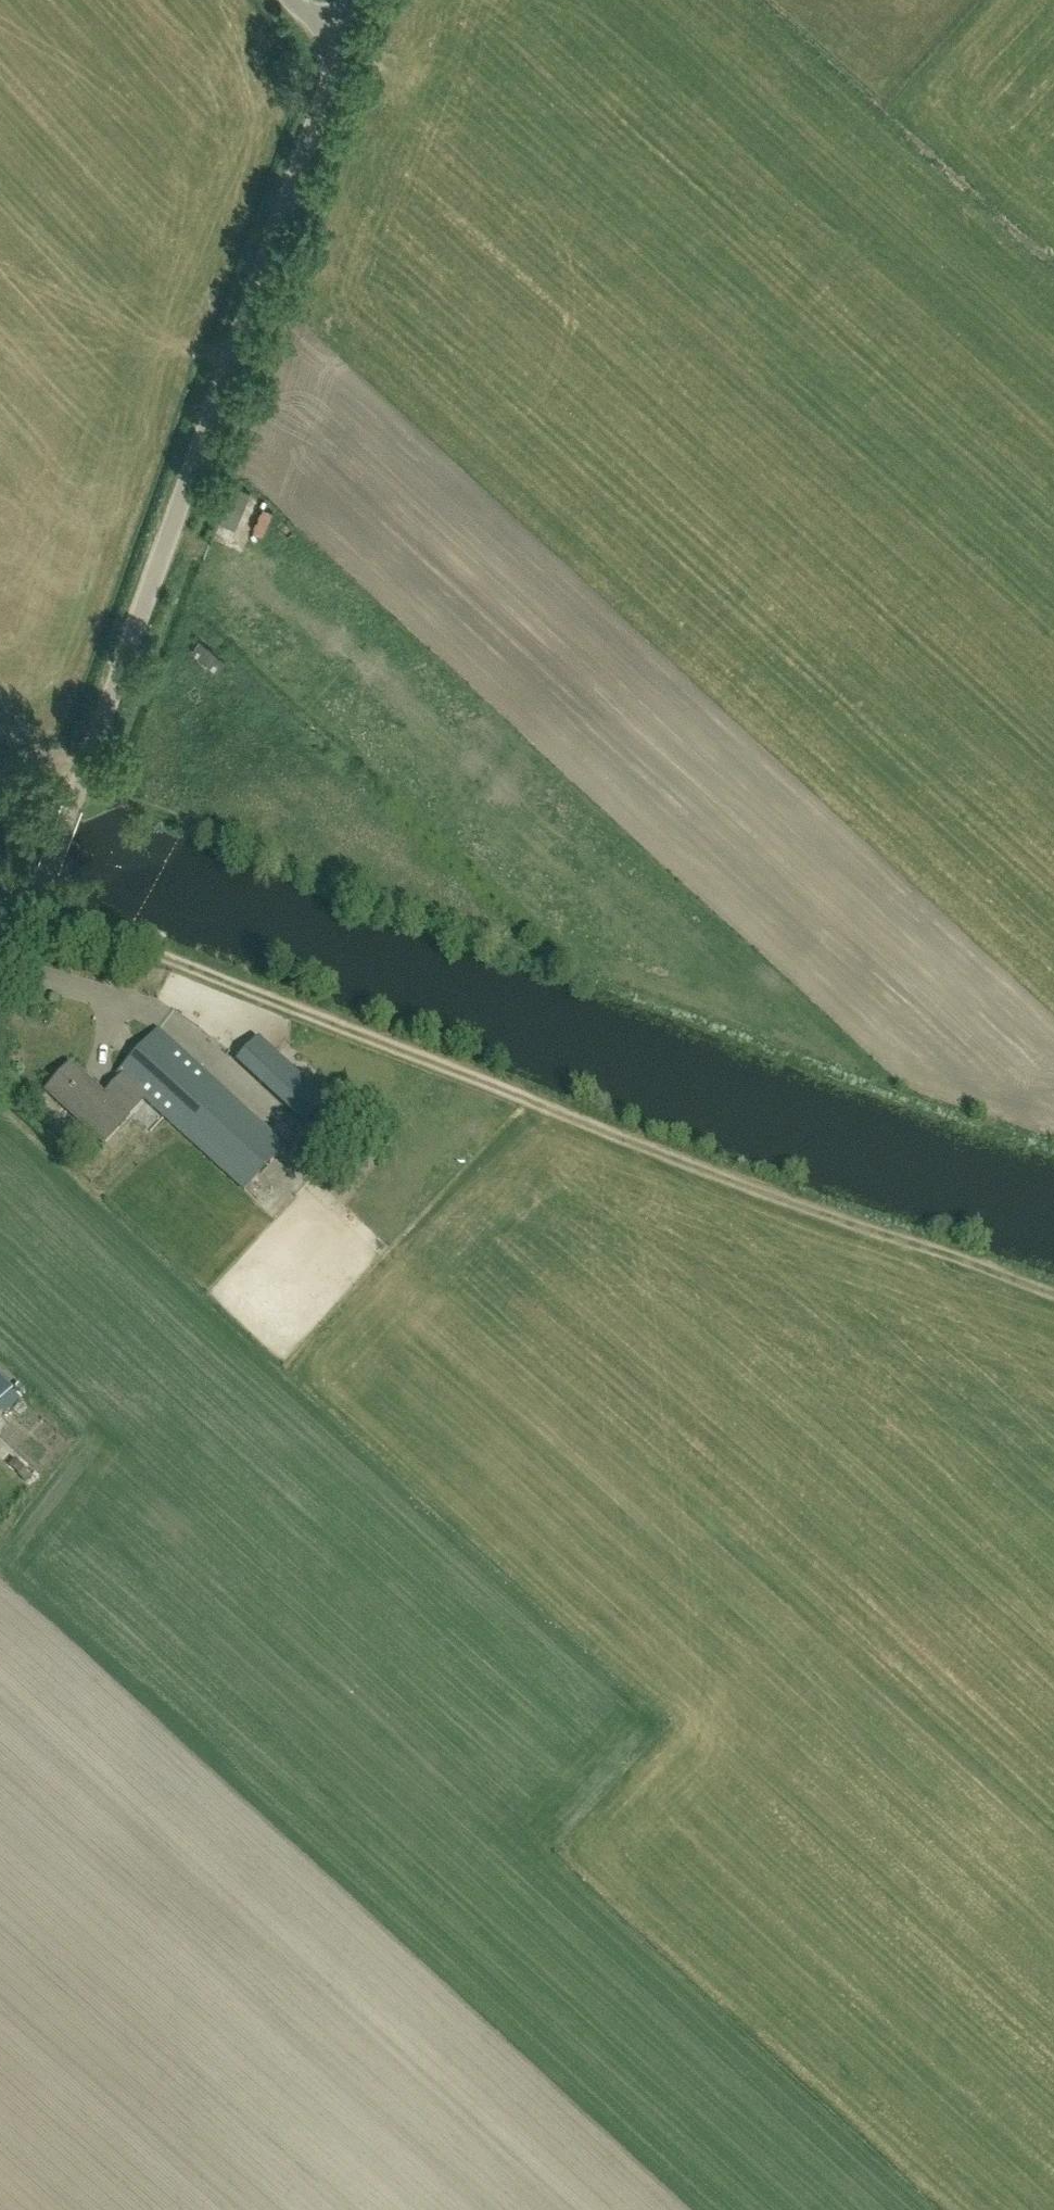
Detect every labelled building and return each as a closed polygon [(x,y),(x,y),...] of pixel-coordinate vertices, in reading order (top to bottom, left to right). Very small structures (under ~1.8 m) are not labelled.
[(235,529),(242,511),(244,511),(251,492),(234,486),(227,505),(219,523),(235,529)] [(226,663),(209,648),(200,659),(217,673),(226,663)] [(159,1030),(118,1074),(122,1078),(105,1096),(71,1065),(47,1092),(103,1144),(128,1118),(126,1116),(144,1098),(244,1190),(285,1146),(159,1030)] [(259,1039),(240,1059),(296,1110),(293,1114),(305,1125),(326,1102),(259,1039)] [(10,1391),(0,1382),(0,1402),(10,1391)]
